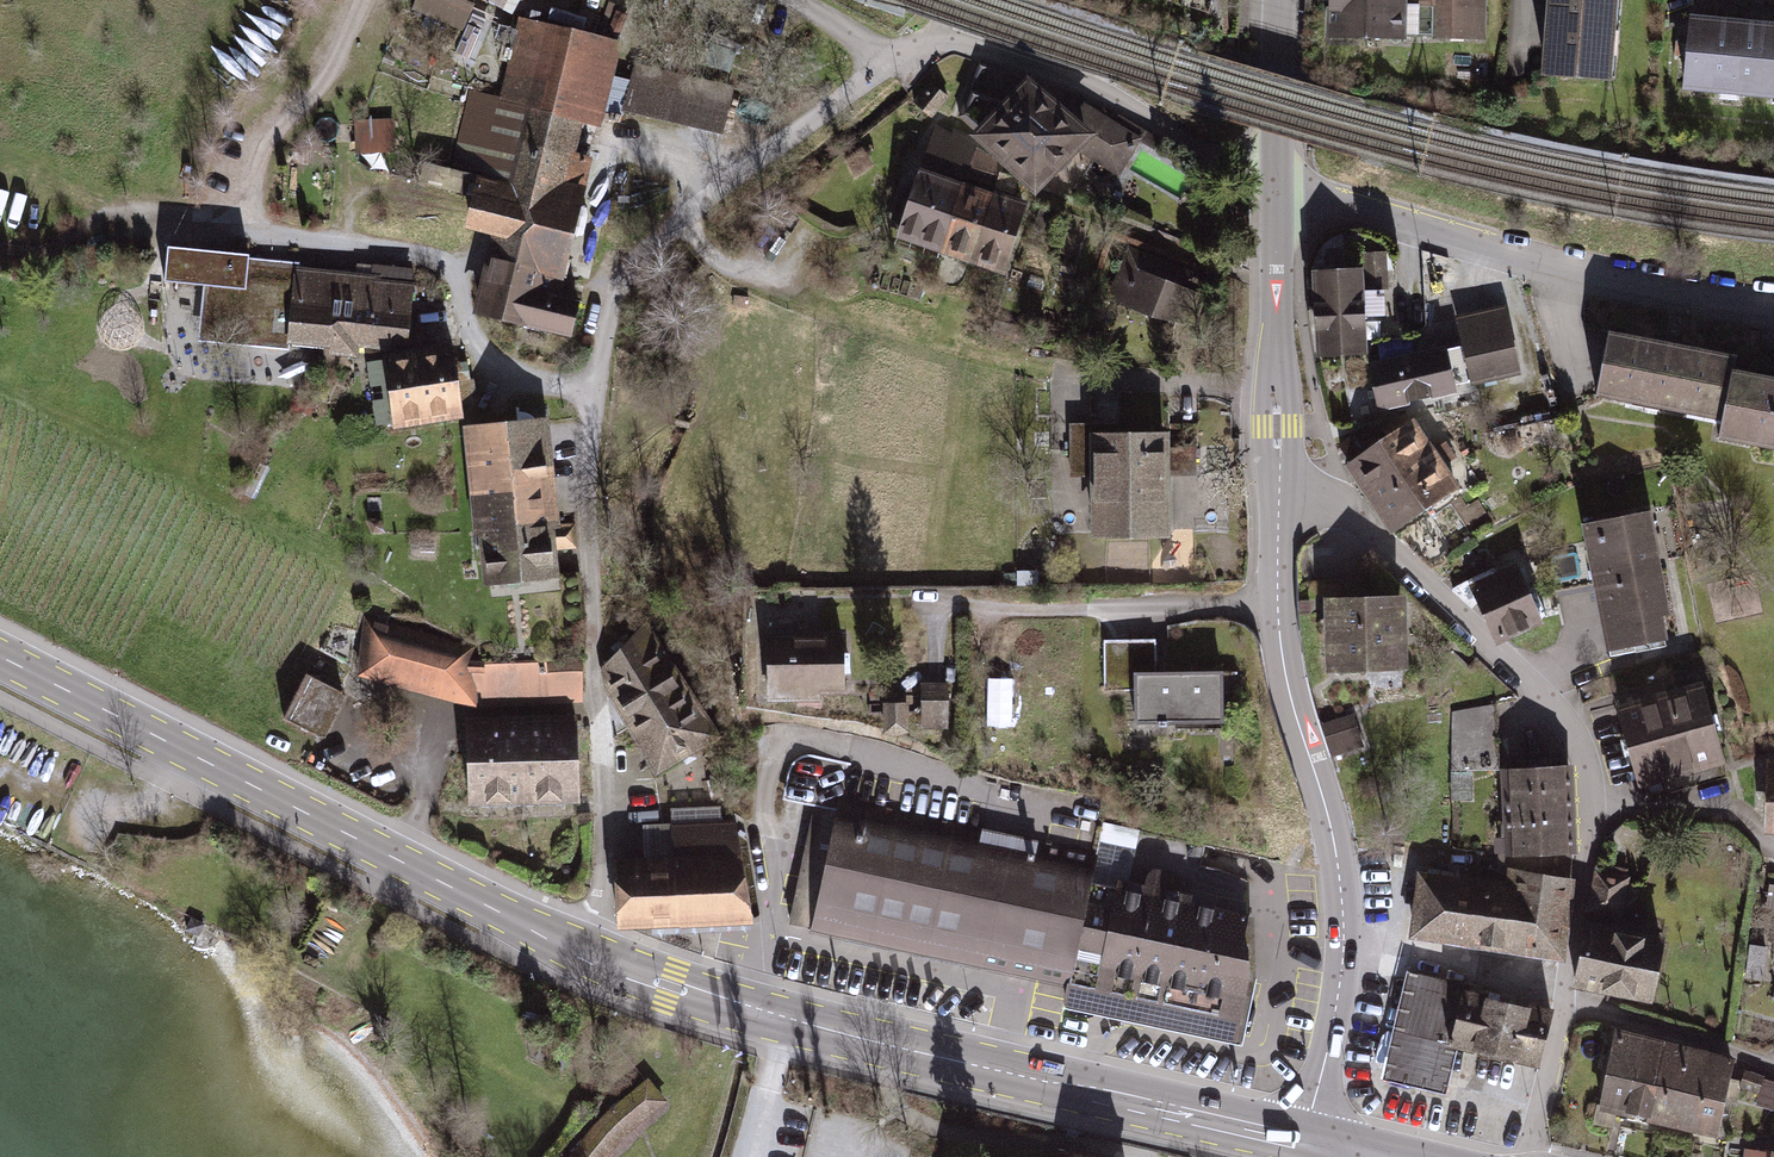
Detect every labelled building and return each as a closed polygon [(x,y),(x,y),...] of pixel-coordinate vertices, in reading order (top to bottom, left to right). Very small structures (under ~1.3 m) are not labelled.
[(414,19),(461,42),(479,5),(470,0),(423,0),(414,19)] [(1408,0),(1331,0),(1329,40),(1407,40),(1408,0)] [(1407,40),(1434,39),(1485,40),(1487,0),(1408,0),(1407,40)] [(1547,81),(1615,87),(1622,0),(1554,0),(1547,81)] [(1694,16),(1685,93),(1773,103),(1773,25),(1694,16)] [(490,236),(471,318),(571,341),(579,303),(562,300),(619,49),(517,25),(499,103),(470,97),(452,175),(474,180),(463,229),(490,236)] [(1151,137),(978,65),(954,126),(1038,197),(1084,165),(1129,191),(1151,137)] [(722,141),(734,91),(633,67),(621,117),(722,141)] [(391,122),(356,123),(358,163),(392,161),(391,122)] [(935,132),(892,240),(1009,278),(1028,205),(1016,198),(1016,186),(935,132)] [(1313,270),(1318,357),(1372,354),(1371,338),(1396,336),(1391,250),(1359,251),(1360,268),(1313,270)] [(252,266),(253,256),(169,252),(167,284),(204,286),(201,346),(289,350),(332,353),(331,363),(362,364),(363,346),(409,349),(415,275),(252,266)] [(1210,285),(1128,256),(1113,298),(1195,328),(1210,285)] [(1510,309),(1455,321),(1461,349),(1369,369),(1378,412),(1525,381),(1510,309)] [(1743,351),(1614,327),(1602,404),(1729,428),(1743,351)] [(454,347),(384,358),(395,430),(465,419),(454,347)] [(1741,368),(1727,446),(1773,454),(1773,374),(1741,368)] [(1417,419),(1350,463),(1397,534),(1464,490),(1417,419)] [(549,421),(457,430),(457,437),(471,587),(561,579),(559,555),(583,553),(580,521),(558,523),(549,421)] [(1086,538),(1175,538),(1176,432),(1086,431),(1086,538)] [(1588,525),(1612,656),(1682,644),(1658,512),(1588,525)] [(1523,562),(1475,584),(1501,642),(1550,620),(1523,562)] [(1333,683),(1415,681),(1413,599),(1331,601),(1333,683)] [(477,645),(370,617),(356,685),(475,716),(583,712),(580,663),(477,663),(477,645)] [(723,739),(654,620),(604,671),(654,767),(660,778),(723,739)] [(770,701),(848,700),(847,632),(769,633),(770,701)] [(1222,671),(1159,674),(1158,643),(1103,644),(1105,690),(1139,689),(1141,728),(1224,725),(1222,671)] [(349,699),(308,679),(286,724),(327,744),(349,699)] [(947,684),(923,685),(925,733),(949,732),(947,684)] [(1643,789),(1731,768),(1712,688),(1623,709),(1643,789)] [(1455,708),(1453,799),(1466,799),(1466,775),(1492,776),(1493,709),(1455,708)] [(1357,719),(1326,728),(1336,763),(1367,754),(1357,719)] [(585,725),(470,727),(471,815),(587,813),(585,725)] [(1515,769),(1517,872),(1573,880),(1570,767),(1515,769)] [(837,804),(815,933),(1073,988),(1100,856),(837,804)] [(616,857),(617,927),(754,928),(744,826),(641,826),(639,858),(616,857)] [(1412,947),(1560,969),(1573,880),(1517,872),(1504,870),(1501,887),(1423,875),(1412,947)] [(1635,877),(1597,872),(1591,914),(1630,919),(1635,877)] [(1093,899),(1069,1010),(1234,1043),(1260,914),(1120,887),(1117,904),(1093,899)] [(1660,1009),(1674,937),(1590,921),(1576,993),(1660,1009)] [(1460,1054),(1473,987),(1407,974),(1384,1084),(1452,1099),(1460,1054)] [(1554,1003),(1473,987),(1460,1054),(1541,1070),(1554,1003)] [(1738,1058),(1619,1034),(1602,1117),(1721,1141),(1738,1058)] [(1745,1075),(1739,1095),(1764,1102),(1761,1112),(1773,1116),(1773,1082),(1745,1075)] [(672,1109),(646,1086),(582,1156),(629,1156),(672,1109)]
